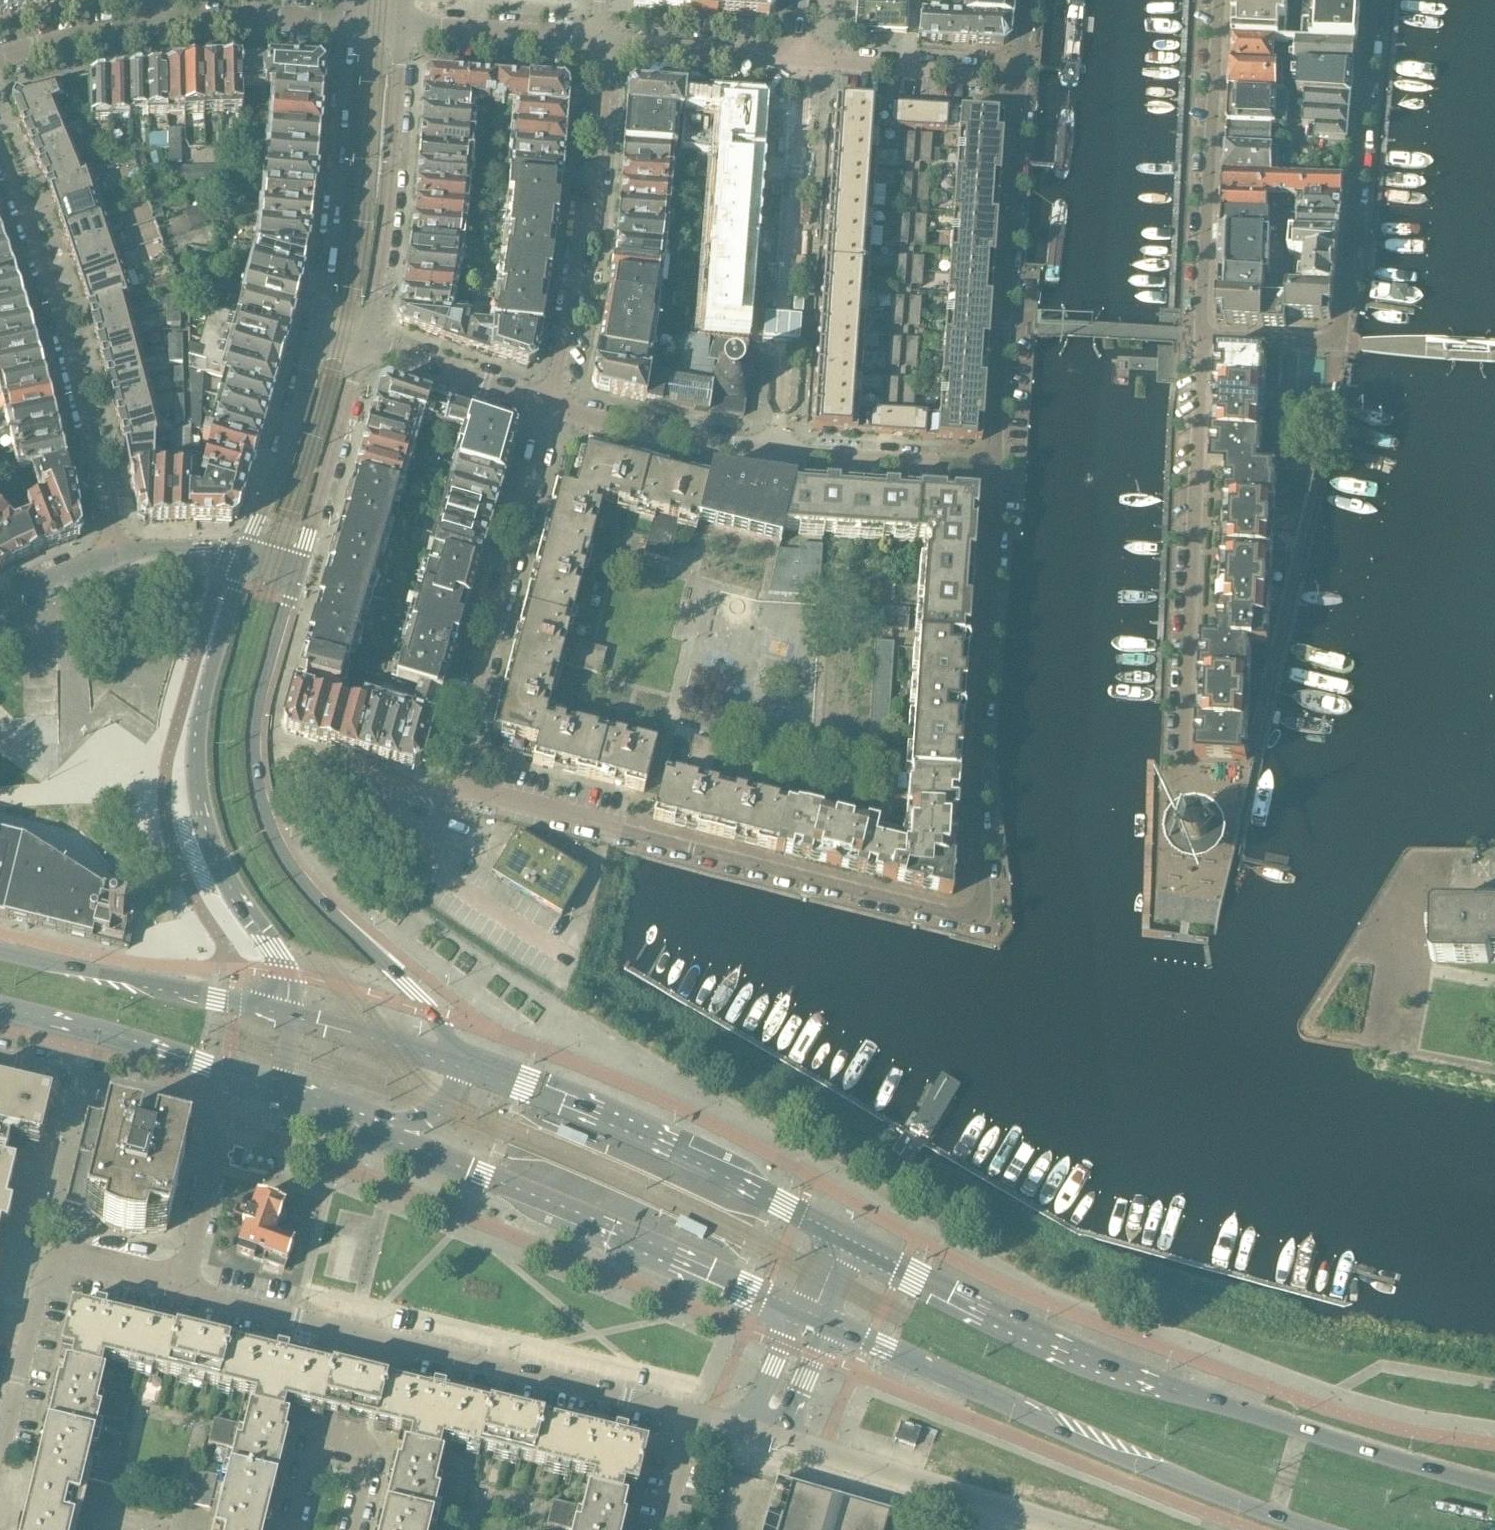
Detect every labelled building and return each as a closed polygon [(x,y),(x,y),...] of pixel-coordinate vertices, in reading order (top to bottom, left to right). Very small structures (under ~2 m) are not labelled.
[(15,12),(28,9),(26,0),(0,0),(0,16),(15,12)] [(28,9),(47,4),(46,0),(26,0),(28,9)] [(633,7),(689,11),(690,0),(633,0),(633,7)] [(719,0),(690,0),(689,11),(718,14),(719,0)] [(718,14),(768,18),(774,13),(775,0),(719,0),(718,14)] [(961,16),(977,17),(1010,19),(1012,0),(962,0),(961,16)] [(1078,85),(1085,2),(1084,0),(1067,0),(1061,68),(1061,72),(1060,83),(1062,88),(1075,89),(1078,85)] [(1233,38),(1276,41),(1285,41),(1288,0),(1235,0),(1233,38)] [(1359,0),(1305,0),(1302,41),(1357,44),(1359,0)] [(907,8),(856,4),(855,31),(906,34),(907,8)] [(949,7),(948,15),(956,16),(956,8),(949,7)] [(948,15),(929,14),(920,13),(917,39),(927,42),(946,43),(948,15)] [(961,16),(956,16),(948,15),(946,43),(975,44),(977,17),(961,16)] [(1010,19),(977,17),(975,44),(1002,46),(1008,40),(1010,19)] [(1276,41),(1233,38),(1231,63),(1274,66),(1276,41)] [(1353,70),(1357,44),(1302,41),(1297,41),(1295,67),(1301,67),(1353,70)] [(223,61),(204,62),(205,115),(224,115),(223,61)] [(240,61),(223,61),(224,115),(241,114),(242,87),(241,87),(240,61)] [(322,94),(324,70),(319,63),(267,61),(240,61),(241,87),(242,87),(271,89),(322,94)] [(204,62),(185,63),(186,116),(205,115),(204,62)] [(185,63),(167,65),(168,117),(186,116),(185,63)] [(1281,94),(1283,66),(1274,66),(1231,63),(1229,91),(1281,94)] [(167,65),(149,67),(150,116),(166,116),(166,117),(168,117),(167,65)] [(149,67),(130,70),(131,116),(150,116),(149,67)] [(1353,70),(1301,67),(1300,95),(1306,96),(1351,98),(1353,70)] [(130,70),(112,72),(113,123),(129,122),(129,116),(131,116),(130,70)] [(112,72),(89,77),(90,123),(113,123),(112,72)] [(424,77),(423,92),(465,96),(467,75),(430,72),(424,77)] [(495,77),(467,75),(465,96),(473,97),(474,99),(493,101),(495,77)] [(527,79),(495,77),(493,101),(493,105),(511,106),(525,107),(527,79)] [(562,82),(527,79),(525,107),(566,110),(568,88),(562,82)] [(11,102),(18,118),(55,104),(64,100),(57,84),(15,95),(11,102)] [(682,114),(684,91),(633,87),(627,92),(626,110),(624,128),(623,146),(671,149),(672,132),(674,114),(682,114)] [(322,94),(271,89),(270,97),(276,97),(275,109),(321,113),(322,94)] [(682,114),(679,149),(715,151),(701,336),(749,339),(757,242),(759,240),(759,232),(757,230),(758,224),(760,222),(761,214),(759,211),(759,206),(762,204),(762,196),(760,193),(761,188),(763,186),(764,178),(761,175),(762,170),(764,168),(765,160),(763,157),(767,103),(762,97),(684,91),(682,114)] [(1287,127),(1288,95),(1281,94),(1229,91),(1226,137),(1271,139),(1272,126),(1287,127)] [(473,97),(465,96),(423,92),(421,110),(468,115),(469,104),(474,105),(474,99),(473,97)] [(1348,130),(1351,98),(1306,96),(1304,128),(1316,128),(1348,130)] [(873,187),(877,128),(879,105),(835,102),(829,184),(873,187)] [(1066,177),(1068,172),(1074,115),(1068,102),(1059,113),(1053,164),(1053,169),(1053,170),(1054,176),(1060,178),(1066,177)] [(55,104),(18,118),(26,137),(62,121),(55,104)] [(959,111),(924,108),(879,105),(877,128),(958,133),(959,111)] [(566,110),(525,107),(511,106),(511,113),(517,113),(516,125),(565,128),(566,110)] [(321,113),(275,109),(269,109),(268,117),(274,118),(273,129),(319,133),(321,113)] [(474,116),(468,115),(421,110),(420,128),(467,133),(468,122),(473,123),(474,116)] [(998,196),(1002,136),(1003,114),(959,111),(958,133),(954,193),(998,196)] [(62,121),(26,137),(33,155),(70,140),(62,121)] [(565,128),(516,125),(510,124),(510,132),(515,132),(515,143),(563,146),(565,128)] [(319,133),(273,129),(268,128),(266,147),(318,152),(319,133)] [(473,134),(467,133),(420,128),(419,146),(466,151),(467,141),(472,141),(473,134)] [(1348,130),(1316,128),(1316,142),(1347,143),(1348,130)] [(182,164),(180,130),(167,130),(168,135),(168,151),(169,164),(182,164)] [(903,134),(902,149),(913,149),(914,135),(903,134)] [(168,151),(168,135),(148,136),(148,152),(168,151)] [(931,136),(920,135),(919,150),(930,150),(931,136)] [(1272,176),(1273,148),(1271,148),(1271,139),(1226,137),(1224,174),(1272,176)] [(113,152),(130,151),(129,138),(112,139),(113,152)] [(70,140),(33,155),(41,174),(78,159),(70,140)] [(563,146),(515,143),(508,142),(508,150),(514,151),(513,162),(562,165),(563,146)] [(466,151),(419,146),(417,165),(464,170),(465,159),(471,160),(471,152),(466,151)] [(671,149),(623,146),(622,164),(672,169),(673,149),(671,149)] [(224,160),(232,161),(233,147),(225,147),(224,160)] [(318,152),(266,147),(264,167),(316,171),(318,152)] [(913,149),(902,149),(901,163),(912,164),(913,149)] [(930,150),(919,150),(918,164),(929,165),(930,150)] [(177,286),(158,231),(133,157),(85,177),(48,193),(62,231),(88,310),(127,299),(177,286)] [(78,159),(41,174),(48,193),(85,177),(78,159)] [(562,165),(513,162),(507,161),(507,169),(513,169),(512,181),(560,184),(562,165)] [(672,169),(622,164),(620,183),(670,187),(672,169)] [(464,170),(417,165),(416,182),(463,187),(464,177),(470,178),(470,171),(464,170)] [(316,171),(264,167),(262,186),(314,191),(316,171)] [(170,182),(230,181),(230,168),(170,169),(170,182)] [(1342,198),(1344,179),(1272,176),(1224,174),(1222,213),(1268,215),(1269,196),(1281,196),(1290,196),(1298,197),(1342,198)] [(900,175),(899,189),(910,190),(911,176),(900,175)] [(928,177),(917,176),(916,190),(927,191),(928,177)] [(560,184),(512,181),(508,181),(507,198),(559,202),(560,184)] [(463,187),(416,182),(414,200),(462,205),(463,195),(468,195),(469,188),(463,187)] [(670,187),(620,183),(619,201),(669,206),(670,187)] [(867,269),(872,208),(873,187),(829,184),(823,266),(867,269)] [(314,191),(262,186),(260,205),(312,210),(314,191)] [(910,190),(899,189),(898,204),(909,204),(910,190)] [(927,191),(916,190),(915,205),(926,206),(927,191)] [(992,278),(996,216),(998,196),(954,193),(948,275),(992,278)] [(1290,209),(1290,196),(1281,196),(1281,209),(1290,209)] [(1342,198),(1298,197),(1298,216),(1299,216),(1340,218),(1342,198)] [(552,258),(557,221),(559,202),(507,198),(498,271),(550,275),(552,258)] [(462,205),(414,200),(413,218),(460,223),(461,212),(467,213),(467,206),(462,206),(462,205)] [(1054,285),(1058,281),(1067,211),(1066,204),(1060,200),(1054,202),(1052,208),(1043,278),(1045,283),(1050,286),(1054,285)] [(669,206),(619,201),(617,219),(667,223),(669,206)] [(312,210),(260,205),(258,225),(309,230),(312,210)] [(169,231),(205,223),(202,209),(166,217),(169,231)] [(1378,218),(1386,218),(1386,210),(1378,210),(1378,218)] [(1268,215),(1222,213),(1221,232),(1270,234),(1270,215),(1268,215)] [(897,216),(896,230),(907,231),(908,216),(897,216)] [(1340,218),(1299,216),(1298,235),(1338,237),(1340,218)] [(926,218),(914,217),(913,231),(925,232),(926,218)] [(460,223),(413,218),(410,236),(457,241),(459,230),(465,231),(466,224),(460,223)] [(667,223),(617,219),(615,238),(665,244),(666,244),(667,223)] [(309,230),(258,225),(256,245),(307,249),(309,230)] [(907,231),(896,230),(895,244),(906,245),(907,231)] [(925,232),(913,231),(912,245),(924,246),(925,232)] [(1269,276),(1271,234),(1270,234),(1221,232),(1219,275),(1265,277),(1265,276),(1269,276)] [(1338,237),(1298,235),(1291,235),(1289,255),(1296,256),(1292,290),(1332,292),(1333,292),(1336,258),(1338,237)] [(457,241),(410,236),(408,253),(455,260),(457,248),(463,249),(463,242),(457,242),(457,241)] [(665,244),(615,238),(613,257),(663,263),(665,244)] [(307,249),(256,245),(253,259),(303,273),(307,249)] [(0,248),(0,268),(10,265),(4,247),(0,248)] [(201,250),(186,247),(186,261),(211,267),(213,255),(201,252),(201,250)] [(455,260),(408,253),(405,272),(452,278),(454,266),(460,267),(461,260),(455,260)] [(663,263),(613,257),(612,267),(611,275),(661,282),(663,263)] [(894,257),(893,271),(905,272),(906,257),(894,257)] [(923,258),(912,258),(911,272),(922,273),(923,258)] [(303,273),(253,259),(248,279),(299,292),(303,273)] [(0,268),(0,287),(16,283),(10,265),(0,268)] [(862,351),(866,290),(867,269),(823,266),(818,348),(862,351)] [(496,289),(492,307),(489,320),(484,320),(484,325),(491,325),(540,330),(544,311),(547,293),(548,288),(550,275),(498,271),(496,289)] [(905,272),(893,271),(892,285),(904,286),(905,272)] [(458,279),(452,278),(405,272),(401,289),(449,295),(451,285),(457,286),(458,279)] [(922,273),(911,272),(910,286),(921,287),(922,273)] [(661,282),(611,275),(608,294),(657,302),(661,282)] [(986,359),(991,298),(992,278),(948,275),(942,356),(986,359)] [(1331,320),(1332,292),(1292,290),(1264,288),(1265,277),(1219,275),(1217,324),(1288,328),(1288,318),(1331,320)] [(299,292),(248,279),(243,297),(295,311),(299,292)] [(0,287),(0,305),(22,300),(16,283),(0,287)] [(449,295),(401,289),(398,307),(446,313),(448,302),(454,303),(455,296),(449,295)] [(654,322),(657,302),(608,294),(605,313),(602,331),(654,341),(657,323),(654,322)] [(295,311),(243,297),(241,304),(246,306),(243,318),(290,331),(295,311)] [(892,297),(891,312),(902,313),(903,298),(892,297)] [(179,298),(165,299),(165,307),(179,307),(179,298)] [(127,299),(88,310),(93,329),(132,319),(127,299)] [(920,299),(909,299),(908,313),(919,314),(920,299)] [(0,305),(0,325),(28,318),(22,300),(0,305)] [(273,392),(290,332),(290,331),(243,318),(242,318),(187,303),(189,368),(191,428),(200,431),(202,379),(223,385),(224,384),(226,378),(273,392)] [(179,307),(165,307),(166,316),(180,316),(179,307)] [(446,313),(398,307),(396,318),(400,325),(440,339),(448,313),(446,313)] [(902,313),(891,312),(890,326),(901,327),(902,313)] [(470,316),(448,313),(440,339),(463,346),(468,324),(470,316)] [(919,314),(908,313),(907,327),(918,328),(919,314)] [(180,316),(166,316),(166,326),(180,325),(180,316)] [(0,325),(0,344),(33,337),(28,318),(0,325)] [(132,319),(93,329),(98,349),(137,338),(132,319)] [(484,325),(468,324),(463,346),(489,355),(491,325),(484,325)] [(540,330),(491,325),(489,355),(527,368),(534,364),(538,341),(540,330)] [(654,341),(602,331),(599,349),(650,359),(654,341)] [(707,364),(709,339),(672,334),(665,377),(666,377),(666,378),(709,384),(707,396),(727,399),(727,398),(724,397),(722,396),(720,394),(718,392),(716,390),(715,387),(713,385),(713,382),(712,379),(712,376),(712,374),(713,371),(714,368),(715,366),(716,363),(718,361),(720,359),(722,357),(725,356),(728,355),(730,354),(733,354),(736,354),(739,354),(741,354),(744,355),(747,357),(748,344),(749,344),(749,343),(714,338),(707,364)] [(167,337),(168,346),(181,345),(181,336),(167,337)] [(0,344),(0,362),(38,354),(35,344),(33,337),(0,344)] [(137,338),(98,349),(103,368),(142,358),(137,338)] [(889,338),(888,353),(899,353),(900,339),(889,338)] [(916,354),(917,340),(906,339),(905,354),(916,354)] [(181,345),(168,346),(168,355),(182,354),(181,345)] [(856,433),(858,410),(860,371),(862,351),(818,348),(812,430),(856,433)] [(650,359),(599,349),(595,365),(647,375),(647,374),(650,359)] [(1216,350),(1213,411),(1264,413),(1264,396),(1278,397),(1279,388),(1265,388),(1267,353),(1216,350)] [(899,353),(888,353),(887,367),(898,368),(899,353)] [(0,362),(0,381),(43,372),(38,354),(0,362)] [(182,354),(168,355),(168,364),(182,364),(182,354)] [(749,358),(747,357),(744,355),(741,354),(739,354),(736,354),(733,354),(730,354),(728,355),(725,356),(722,357),(720,359),(718,361),(716,363),(715,366),(714,368),(713,371),(712,374),(712,376),(712,379),(713,382),(713,385),(715,387),(716,390),(718,392),(720,394),(722,396),(724,397),(727,398),(737,400),(739,400),(741,399),(742,399),(745,398),(747,397),(750,395),(752,393),(754,391),(755,389),(757,386),(758,383),(758,381),(758,378),(758,375),(758,372),(757,369),(756,367),(755,364),(753,362),(751,360),(749,358)] [(924,355),(916,354),(905,354),(904,368),(915,369),(916,362),(923,362),(924,355)] [(981,442),(985,380),(986,359),(942,356),(938,416),(937,439),(981,442)] [(142,358),(103,368),(108,387),(147,377),(142,358)] [(660,405),(666,378),(666,377),(665,377),(647,374),(647,375),(595,365),(591,383),(595,390),(608,394),(635,400),(660,405)] [(0,381),(0,396),(1,400),(48,389),(43,372),(0,381)] [(147,377),(108,387),(113,407),(153,397),(147,377)] [(268,410),(273,392),(226,378),(224,384),(229,385),(225,398),(268,410)] [(707,396),(709,384),(666,378),(660,405),(705,412),(707,396)] [(886,379),(885,393),(896,394),(897,380),(886,379)] [(914,381),(903,380),(902,394),(913,395),(914,381)] [(386,384),(379,388),(374,405),(424,419),(430,398),(386,384)] [(48,389),(1,400),(6,418),(53,408),(48,389)] [(896,394),(885,393),(884,408),(895,408),(896,394)] [(913,395),(902,394),(901,409),(912,410),(913,395)] [(268,410),(225,398),(220,396),(219,401),(224,403),(220,416),(263,428),(268,410)] [(743,417),(744,402),(745,398),(742,399),(741,399),(739,400),(737,400),(727,398),(727,399),(707,396),(705,412),(743,417)] [(153,397),(113,407),(119,426),(158,416),(153,397)] [(174,397),(174,406),(183,406),(183,397),(174,397)] [(449,405),(430,398),(424,419),(437,423),(437,425),(444,427),(449,405)] [(424,419),(374,405),(369,422),(414,436),(418,424),(423,425),(424,419)] [(471,412),(449,405),(444,427),(465,433),(471,412)] [(53,408),(6,418),(10,436),(57,426),(53,408)] [(938,416),(895,413),(858,410),(856,433),(937,439),(938,416)] [(1264,413),(1213,411),(1210,469),(1226,470),(1226,468),(1277,470),(1311,474),(1314,474),(1317,463),(1314,463),(1317,450),(1276,448),(1277,429),(1263,429),(1264,413)] [(512,426),(471,412),(465,433),(468,434),(512,447),(516,433),(512,426)] [(263,428),(220,416),(215,414),(213,420),(219,422),(215,434),(258,446),(263,428)] [(183,415),(174,415),(175,425),(183,425),(183,415)] [(158,416),(119,426),(124,445),(155,437),(163,435),(158,416)] [(414,436),(369,422),(364,441),(414,455),(416,449),(411,447),(414,436)] [(57,426),(10,436),(15,454),(62,444),(57,426)] [(258,446),(215,434),(205,431),(202,440),(211,442),(208,453),(252,466),(258,446)] [(512,447),(468,434),(458,468),(502,481),(512,447)] [(189,522),(190,467),(189,467),(189,437),(171,436),(170,456),(173,456),(173,468),(172,523),(189,522)] [(155,437),(124,445),(129,473),(155,466),(155,464),(154,464),(155,437)] [(414,455),(364,441),(359,458),(404,471),(407,460),(412,461),(414,455)] [(62,444),(15,454),(19,472),(32,469),(66,462),(62,444)] [(638,511),(650,464),(628,458),(626,467),(617,464),(618,461),(606,458),(607,453),(587,448),(575,493),(602,501),(638,511)] [(247,484),(252,466),(208,453),(202,471),(247,484)] [(404,471),(359,458),(354,475),(403,490),(405,484),(401,482),(404,471)] [(71,483),(66,462),(32,469),(39,485),(41,491),(71,484),(71,483)] [(677,480),(678,477),(666,474),(668,469),(650,464),(638,511),(654,515),(643,555),(668,562),(679,521),(697,526),(698,524),(701,525),(701,523),(700,523),(712,473),(710,472),(709,479),(689,474),(687,482),(677,480)] [(237,519),(247,484),(202,471),(190,467),(189,522),(210,523),(230,524),(237,519)] [(156,468),(130,475),(138,521),(145,525),(154,524),(156,468)] [(172,523),(173,468),(156,468),(154,524),(172,523)] [(502,481),(458,468),(453,485),(497,498),(502,481)] [(1226,468),(1226,470),(1226,471),(1223,527),(1274,529),(1274,512),(1289,513),(1289,505),(1275,504),(1275,495),(1290,496),(1290,488),(1276,487),(1277,470),(1226,468)] [(751,538),(765,480),(720,474),(712,473),(700,523),(701,523),(701,525),(708,527),(751,538)] [(20,486),(7,475),(0,483),(4,486),(0,491),(0,500),(14,512),(21,504),(12,496),(20,486)] [(354,475),(349,493),(394,506),(397,496),(401,497),(403,490),(354,475)] [(794,484),(765,480),(751,538),(779,545),(782,532),(794,484)] [(71,484),(41,491),(45,500),(61,545),(76,541),(80,534),(71,484)] [(856,488),(794,484),(782,532),(853,537),(856,488)] [(497,498),(453,485),(448,502),(492,515),(497,498)] [(586,561),(602,501),(575,493),(555,488),(550,509),(555,510),(549,531),(544,529),(539,548),(586,561)] [(928,493),(856,488),(853,537),(906,540),(908,543),(913,543),(915,541),(924,541),(925,541),(928,493)] [(394,506),(349,493),(344,511),(393,525),(395,519),(390,517),(394,506)] [(977,497),(928,493),(925,541),(929,538),(932,541),(928,546),(928,554),(924,557),(923,577),(971,579),(977,497)] [(61,545),(45,500),(27,508),(29,512),(31,518),(33,524),(44,552),(61,545)] [(492,515),(448,502),(443,519),(487,532),(492,515)] [(393,525),(344,511),(338,529),(383,542),(387,530),(391,531),(393,525)] [(487,532),(443,519),(438,536),(483,549),(487,532)] [(0,531),(0,574),(13,566),(23,561),(44,552),(33,524),(15,529),(8,522),(0,531)] [(1274,529),(1223,527),(1220,586),(1271,588),(1272,569),(1286,570),(1286,562),(1272,561),(1272,553),(1287,554),(1287,546),(1273,545),(1274,529)] [(380,553),(383,542),(338,529),(328,564),(373,577),(376,566),(381,567),(385,555),(380,553)] [(483,549),(438,536),(433,553),(478,566),(483,549)] [(821,546),(799,545),(798,552),(778,550),(768,594),(818,598),(821,546)] [(586,561),(539,548),(534,569),(539,570),(534,591),(529,590),(524,608),(571,621),(586,561)] [(478,566),(433,553),(432,553),(427,571),(473,584),(478,566)] [(371,603),(373,596),(374,590),(370,589),(373,577),(328,564),(313,619),(362,633),(364,626),(359,625),(366,601),(371,603)] [(473,584),(427,571),(422,588),(467,602),(473,584)] [(393,572),(379,625),(386,627),(394,599),(401,601),(408,576),(393,572)] [(971,579),(923,577),(919,638),(918,637),(918,640),(967,642),(971,579)] [(584,583),(582,591),(591,594),(594,586),(584,583)] [(1271,588),(1220,586),(1217,640),(1217,642),(1251,644),(1251,646),(1268,646),(1271,588)] [(467,602),(422,588),(411,625),(457,638),(467,602)] [(909,611),(857,607),(855,628),(907,631),(909,611)] [(571,621),(524,608),(518,630),(523,632),(518,652),(513,651),(507,671),(554,684),(559,665),(599,676),(606,651),(565,640),(571,621)] [(348,661),(355,638),(360,640),(362,633),(313,619),(302,655),(351,669),(353,662),(348,661)] [(457,638),(411,625),(394,681),(419,688),(441,695),(446,676),(457,638)] [(1217,640),(1201,639),(1198,699),(1249,702),(1250,685),(1263,685),(1264,682),(1264,678),(1250,677),(1251,646),(1251,644),(1217,642),(1217,640)] [(967,642),(918,640),(914,708),(962,711),(967,642)] [(874,643),(866,762),(885,763),(893,644),(890,644),(874,643)] [(350,675),(351,669),(302,655),(297,673),(318,680),(340,686),(344,673),(350,675)] [(554,684),(507,671),(502,691),(507,692),(502,713),(497,711),(492,732),(537,744),(538,745),(545,718),(554,684)] [(297,673),(281,727),(285,734),(301,739),(314,694),(318,680),(297,673)] [(380,697),(405,704),(408,692),(384,685),(380,697)] [(434,718),(441,695),(419,688),(412,712),(434,718)] [(337,749),(350,705),(314,694),(301,739),(337,749)] [(356,754),(372,700),(362,698),(359,708),(350,705),(337,749),(356,754)] [(1249,702),(1198,699),(1195,758),(1246,761),(1247,758),(1246,758),(1247,742),(1249,702)] [(376,760),(390,711),(379,708),(381,703),(372,700),(356,754),(376,760)] [(962,711),(914,708),(910,775),(911,774),(958,777),(962,711)] [(396,766),(412,712),(403,710),(402,714),(390,711),(376,760),(396,766)] [(420,766),(434,718),(412,712),(396,766),(413,770),(420,766)] [(596,731),(545,718),(538,745),(537,744),(532,764),(552,769),(555,761),(564,764),(563,767),(575,770),(573,775),(584,778),(596,731)] [(643,793),(655,746),(596,731),(584,778),(613,785),(615,777),(624,780),(622,788),(643,793)] [(685,769),(666,765),(652,820),(673,825),(674,820),(695,826),(694,831),(715,836),(727,789),(708,784),(718,744),(693,738),(685,769)] [(754,753),(750,768),(743,793),(727,789),(715,836),(734,841),(735,836),(756,841),(754,846),(774,851),(775,851),(786,804),(768,800),(778,759),(754,753)] [(958,777),(911,774),(910,775),(909,792),(907,792),(882,790),(882,798),(907,800),(904,832),(954,835),(955,821),(948,821),(948,813),(951,813),(951,801),(949,801),(950,794),(957,795),(958,777)] [(831,865),(843,816),(828,813),(833,791),(824,789),(819,810),(812,808),(817,787),(809,785),(803,806),(787,802),(786,804),(775,851),(791,855),(793,848),(800,850),(798,857),(810,860),(811,853),(818,855),(817,862),(831,865)] [(865,799),(865,800),(859,820),(843,816),(831,865),(847,869),(849,862),(856,864),(854,871),(866,874),(867,867),(874,868),(872,876),(887,879),(891,864),(902,865),(904,832),(884,827),(889,806),(881,803),(876,825),(868,822),(873,801),(865,799)] [(1178,834),(1177,838),(1177,840),(1178,842),(1178,844),(1179,846),(1180,848),(1182,850),(1183,852),(1185,853),(1187,854),(1189,855),(1191,856),(1193,857),(1195,857),(1197,857),(1199,857),(1202,856),(1204,855),(1206,854),(1208,853),(1209,852),(1211,850),(1212,849),(1213,847),(1214,845),(1215,842),(1215,840),(1215,838),(1215,835),(1214,832),(1213,829),(1211,826),(1209,823),(1206,821),(1203,820),(1200,819),(1197,819),(1193,819),(1190,820),(1187,821),(1184,823),(1182,825),(1180,828),(1179,831),(1178,834)] [(954,835),(904,832),(902,865),(891,864),(887,879),(921,888),(923,881),(930,882),(928,889),(951,895),(952,869),(945,868),(946,852),(953,852),(954,835)] [(491,876),(561,917),(563,913),(561,911),(581,879),(583,880),(586,875),(516,833),(513,838),(515,839),(496,872),(494,871),(491,876)] [(0,835),(0,918),(3,919),(22,841),(0,835)] [(22,841),(3,919),(128,949),(133,926),(111,900),(104,898),(104,896),(102,896),(103,892),(55,862),(22,841)] [(1448,908),(1435,908),(1431,912),(1431,931),(1436,931),(1436,940),(1430,940),(1430,959),(1434,963),(1456,963),(1457,958),(1466,958),(1466,964),(1488,964),(1492,960),(1492,957),(1494,957),(1494,909),(1448,908)] [(954,1066),(962,1066),(962,1058),(954,1058),(954,1066)] [(947,1103),(963,1076),(940,1062),(899,1133),(922,1146),(947,1103)] [(31,1092),(0,1084),(0,1131),(10,1134),(9,1140),(26,1144),(25,1147),(37,1150),(50,1096),(31,1092)] [(141,1125),(109,1117),(86,1112),(77,1150),(78,1150),(65,1204),(85,1209),(84,1212),(90,1217),(92,1219),(96,1221),(102,1225),(108,1228),(111,1229),(114,1230),(118,1232),(130,1234),(135,1235),(144,1235),(149,1235),(158,1233),(165,1232),(166,1228),(189,1136),(155,1128),(155,1129),(141,1125)] [(286,1131),(288,1124),(281,1122),(279,1129),(286,1131)] [(0,1131),(0,1182),(10,1184),(15,1162),(4,1159),(9,1140),(10,1134),(0,1131)] [(252,1152),(251,1158),(249,1158),(247,1158),(246,1159),(246,1160),(246,1161),(246,1162),(246,1163),(246,1164),(247,1164),(247,1165),(249,1165),(247,1171),(267,1176),(268,1170),(270,1170),(271,1170),(272,1169),(273,1168),(273,1167),(273,1166),(273,1165),(273,1164),(272,1163),(270,1162),(272,1157),(252,1152)] [(0,1182),(0,1224),(0,1223),(6,1225),(10,1209),(9,1209),(8,1211),(3,1210),(6,1201),(10,1184),(0,1182)] [(249,1232),(240,1258),(288,1275),(298,1248),(286,1243),(288,1237),(280,1234),(282,1229),(288,1226),(291,1218),(288,1213),(289,1210),(261,1200),(254,1219),(250,1218),(246,1231),(249,1232)] [(646,1445),(410,1388),(358,1376),(71,1306),(58,1362),(65,1363),(65,1362),(70,1363),(73,1354),(103,1361),(101,1371),(112,1373),(115,1363),(243,1394),(241,1405),(252,1407),(255,1398),(285,1405),(283,1415),(288,1416),(288,1417),(295,1419),(298,1408),(348,1420),(399,1432),(396,1443),(403,1445),(403,1444),(409,1445),(411,1435),(441,1443),(439,1452),(450,1455),(453,1445),(581,1477),(579,1486),(591,1489),(593,1479),(623,1487),(621,1496),(626,1498),(626,1499),(633,1501),(646,1445)] [(130,1400),(107,1394),(112,1373),(101,1371),(103,1361),(73,1354),(70,1363),(65,1362),(65,1363),(59,1389),(52,1387),(50,1398),(53,1399),(47,1425),(94,1436),(98,1418),(124,1424),(130,1400)] [(284,1434),(288,1417),(288,1416),(283,1415),(285,1405),(255,1398),(252,1407),(241,1405),(236,1425),(213,1420),(207,1444),(233,1450),(229,1468),(276,1480),(282,1454),(285,1455),(288,1444),(282,1442),(284,1434)] [(895,1440),(914,1447),(920,1430),(900,1423),(895,1440)] [(98,1457),(89,1455),(94,1436),(47,1425),(43,1441),(46,1442),(44,1451),(37,1450),(35,1461),(42,1463),(42,1464),(39,1473),(36,1472),(29,1498),(70,1508),(72,1498),(78,1500),(83,1481),(92,1484),(93,1482),(113,1487),(121,1455),(100,1450),(98,1457)] [(468,1482),(445,1476),(450,1455),(439,1452),(441,1443),(411,1435),(409,1445),(403,1444),(403,1445),(397,1470),(391,1469),(388,1480),(391,1481),(385,1507),(432,1518),(436,1500),(462,1506),(468,1482)] [(276,1480),(229,1468),(224,1487),(215,1485),(217,1478),(196,1473),(188,1505),(209,1510),(208,1512),(218,1514),(214,1529),(264,1529),(264,1527),(261,1526),(263,1516),(270,1518),(273,1507),(266,1505),(268,1496),(272,1496),(276,1480)] [(626,1499),(626,1498),(621,1496),(623,1487),(593,1479),(591,1489),(579,1486),(574,1508),(551,1502),(545,1527),(559,1529),(625,1529),(626,1526),(620,1524),(622,1515),(626,1499)] [(888,1516),(791,1488),(783,1515),(769,1511),(763,1529),(884,1529),(888,1516)] [(74,1519),(68,1518),(70,1508),(29,1498),(23,1525),(27,1526),(25,1529),(71,1529),(74,1519)] [(432,1518),(385,1507),(381,1523),(385,1524),(383,1529),(429,1529),(432,1518)]
